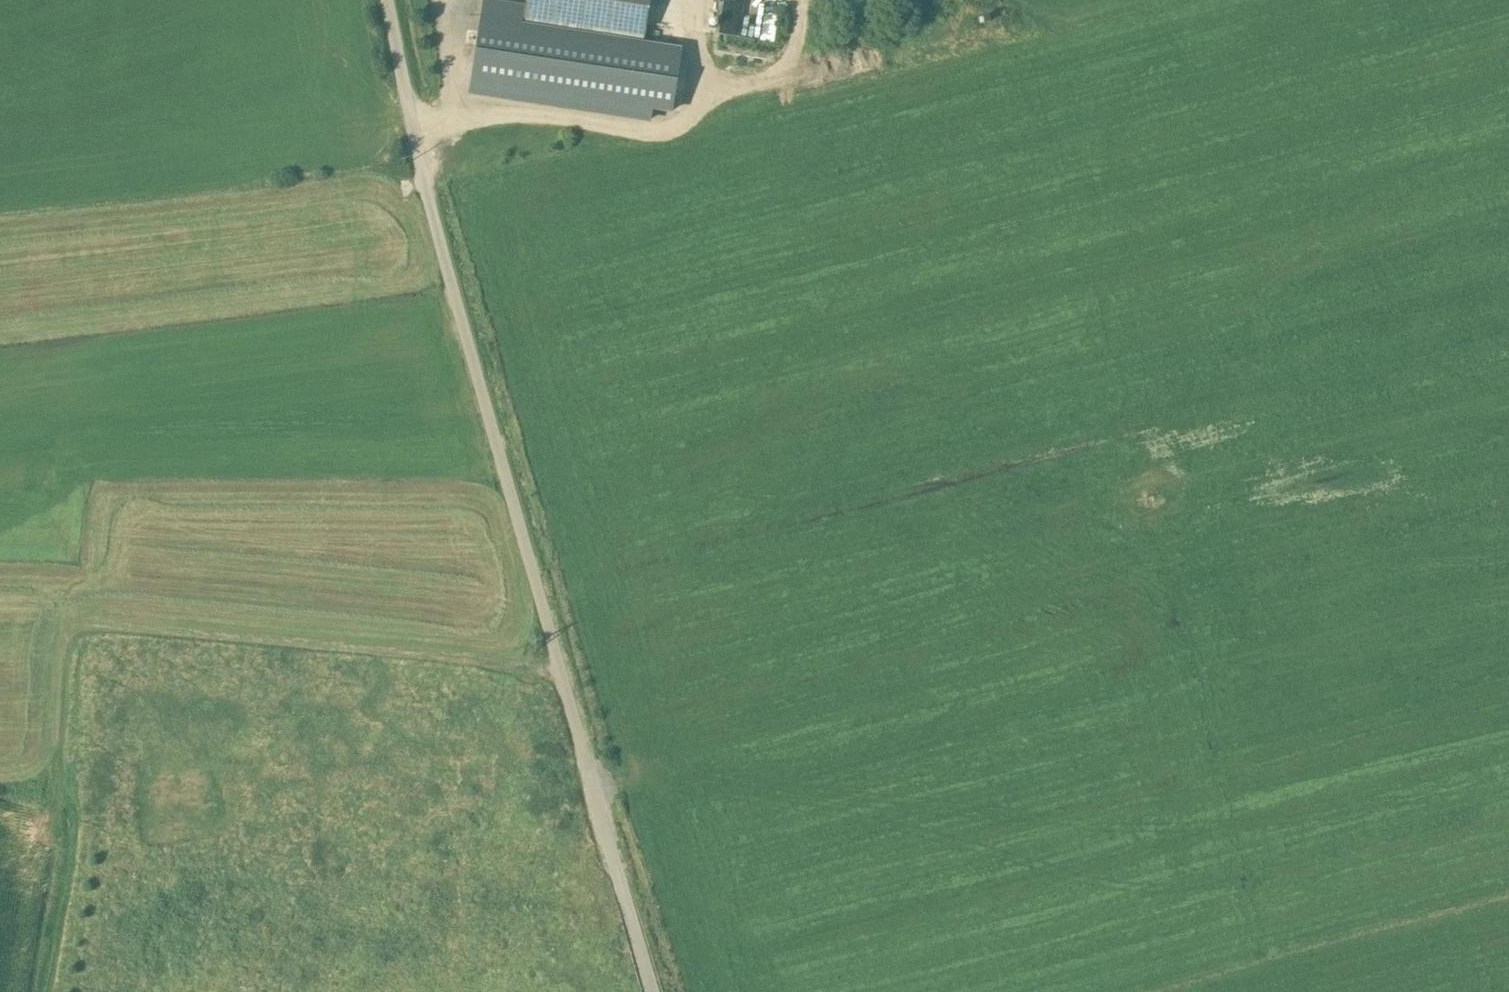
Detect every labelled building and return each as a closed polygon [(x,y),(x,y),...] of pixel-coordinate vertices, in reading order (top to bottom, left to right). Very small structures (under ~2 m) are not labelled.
[(526,8),(523,31),(643,49),(651,0),(527,0),(526,8)] [(715,30),(742,34),(747,0),(719,0),(715,30)] [(523,31),(526,8),(485,1),(471,96),(648,123),(649,114),(669,117),(679,54),(643,49),(523,31)]
